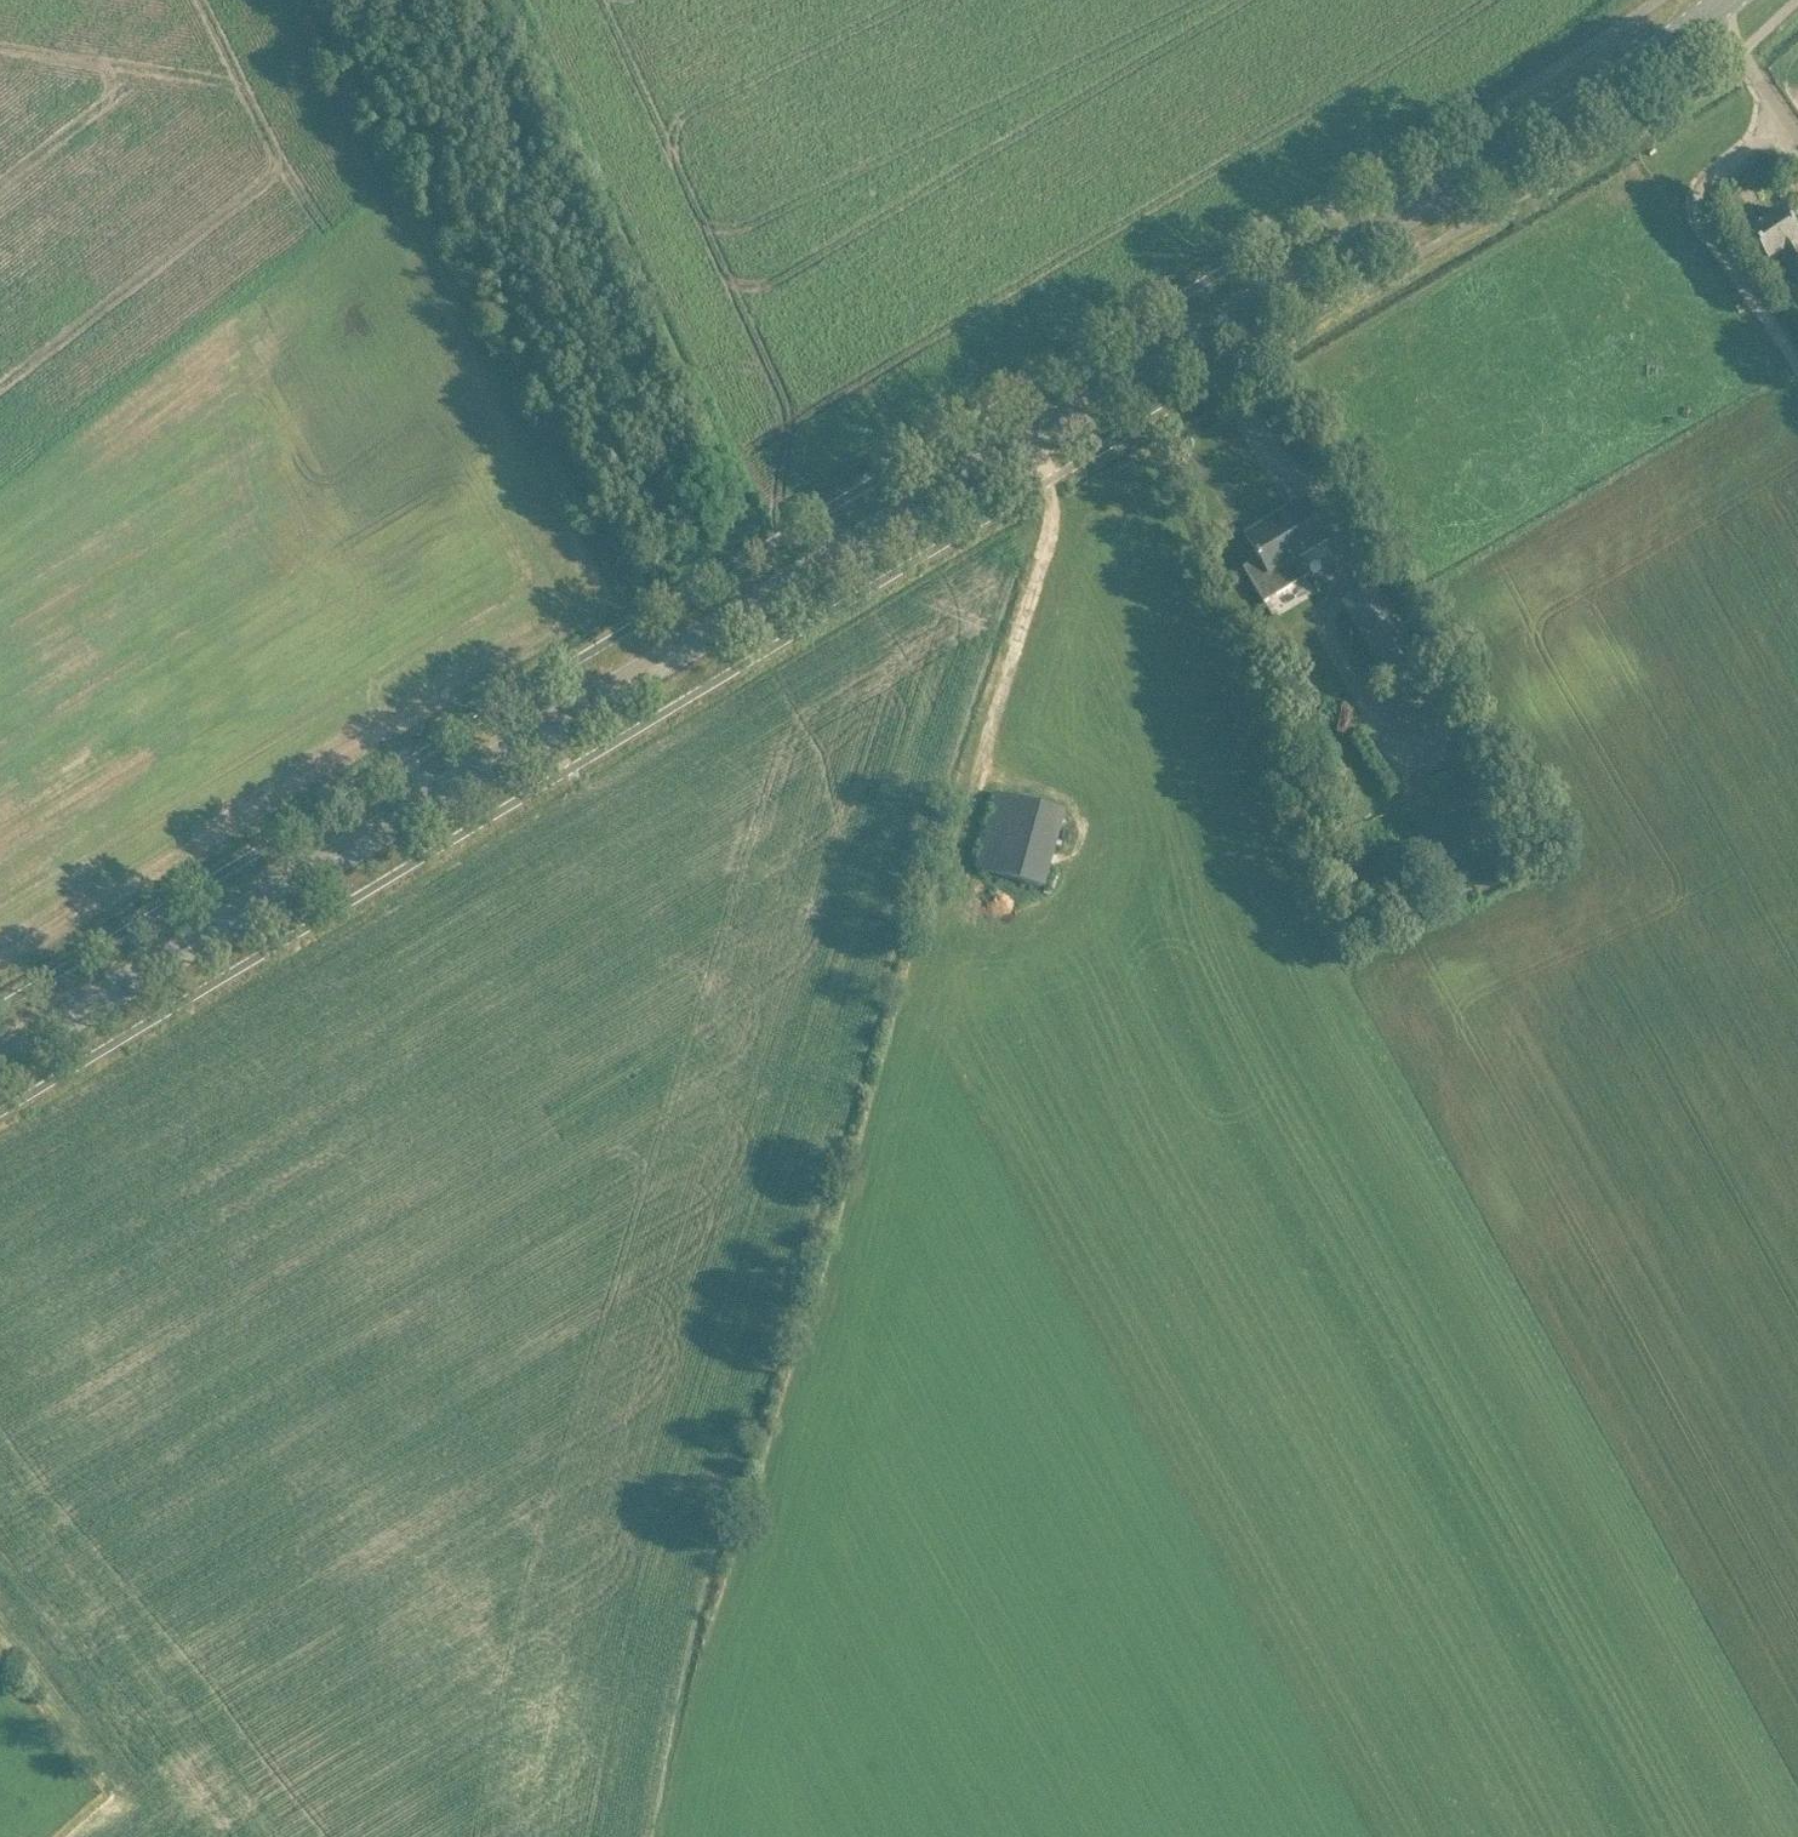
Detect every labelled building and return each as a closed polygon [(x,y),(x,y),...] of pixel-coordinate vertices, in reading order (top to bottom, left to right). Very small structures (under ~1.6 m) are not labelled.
[(1749,233),(1763,253),(1769,263),(1780,256),(1796,281),(1797,280),(1797,233),(1783,210),(1749,233)] [(1299,559),(1329,541),(1306,501),(1246,537),(1258,555),(1256,556),(1259,560),(1243,569),(1263,603),(1309,575),(1299,559)] [(1342,603),(1391,686),(1424,666),(1375,583),(1342,603)] [(976,871),(1045,891),(1067,813),(996,793),(976,871)]
